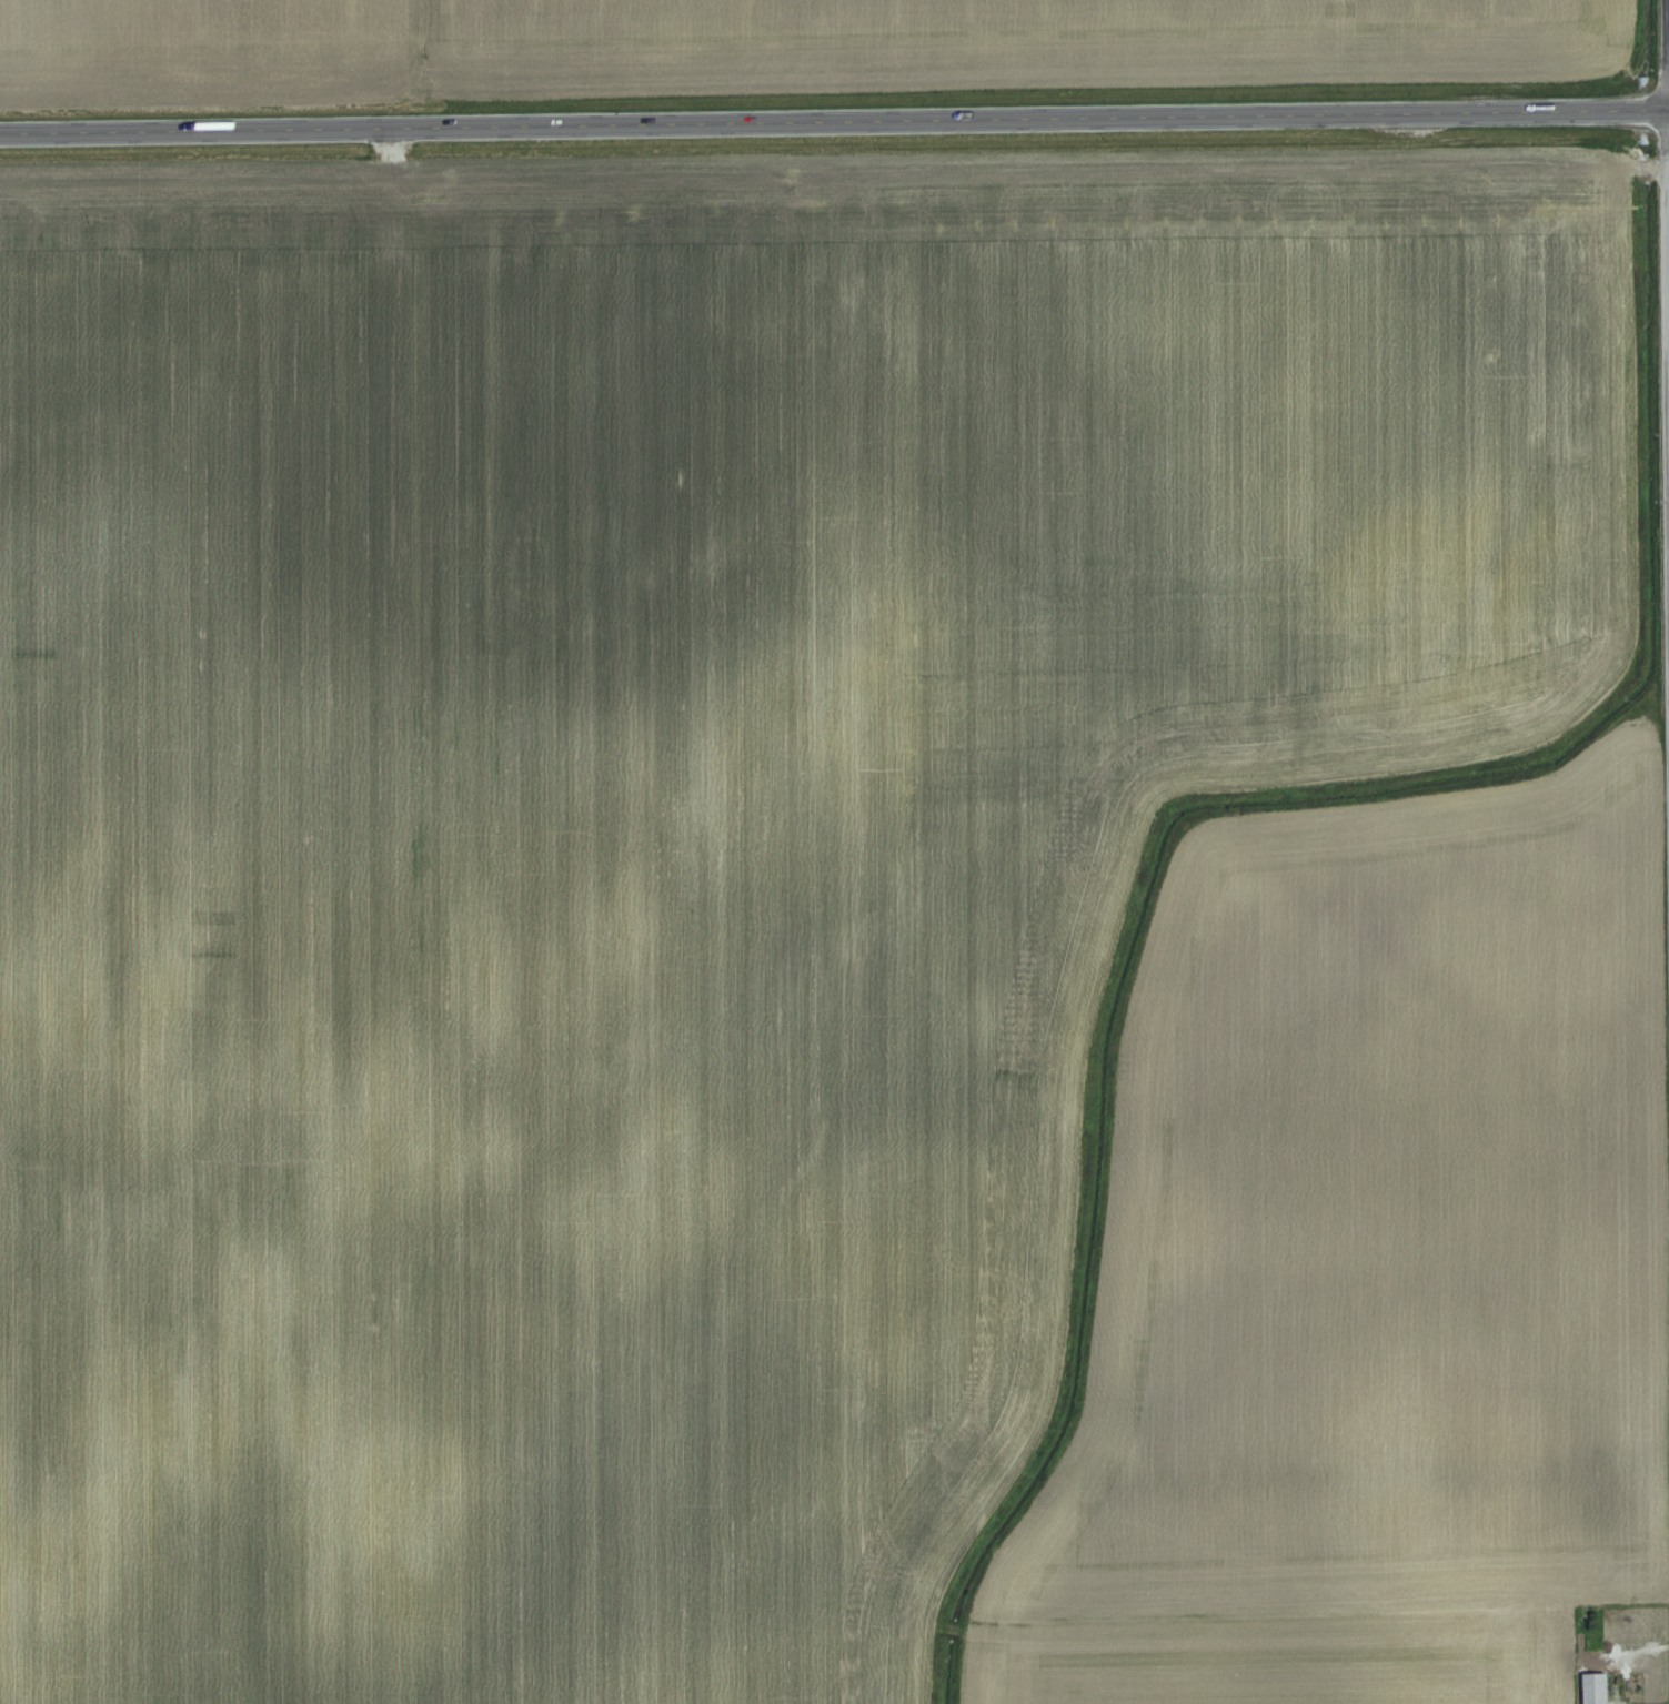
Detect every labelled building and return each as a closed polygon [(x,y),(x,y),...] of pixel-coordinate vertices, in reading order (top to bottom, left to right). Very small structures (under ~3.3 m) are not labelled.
[(1584,1673),(1584,1703),(1611,1703),(1611,1673),(1584,1673)]
